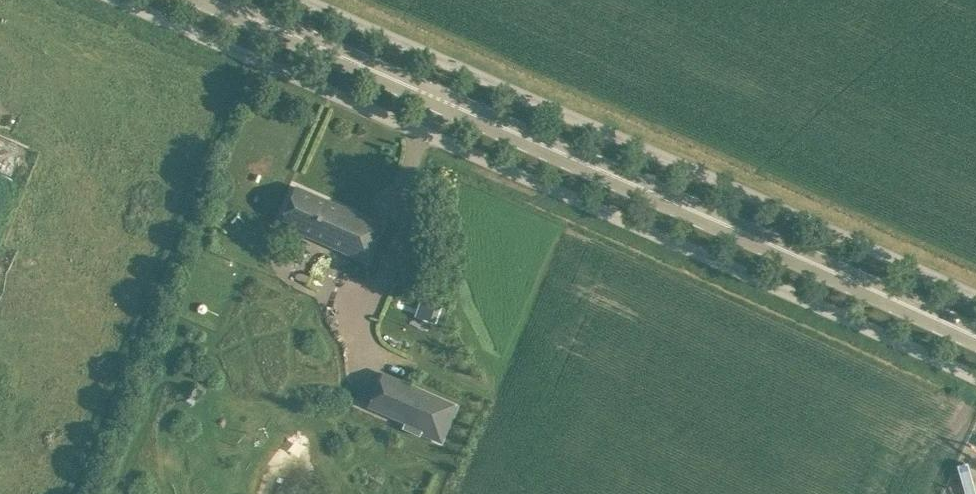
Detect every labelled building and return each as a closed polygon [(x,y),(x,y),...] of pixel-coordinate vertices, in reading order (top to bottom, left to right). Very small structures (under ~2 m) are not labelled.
[(277,226),(298,235),(367,265),(383,229),(293,189),(282,215),(277,226)] [(447,438),(461,401),(383,373),(369,410),(447,438)]
